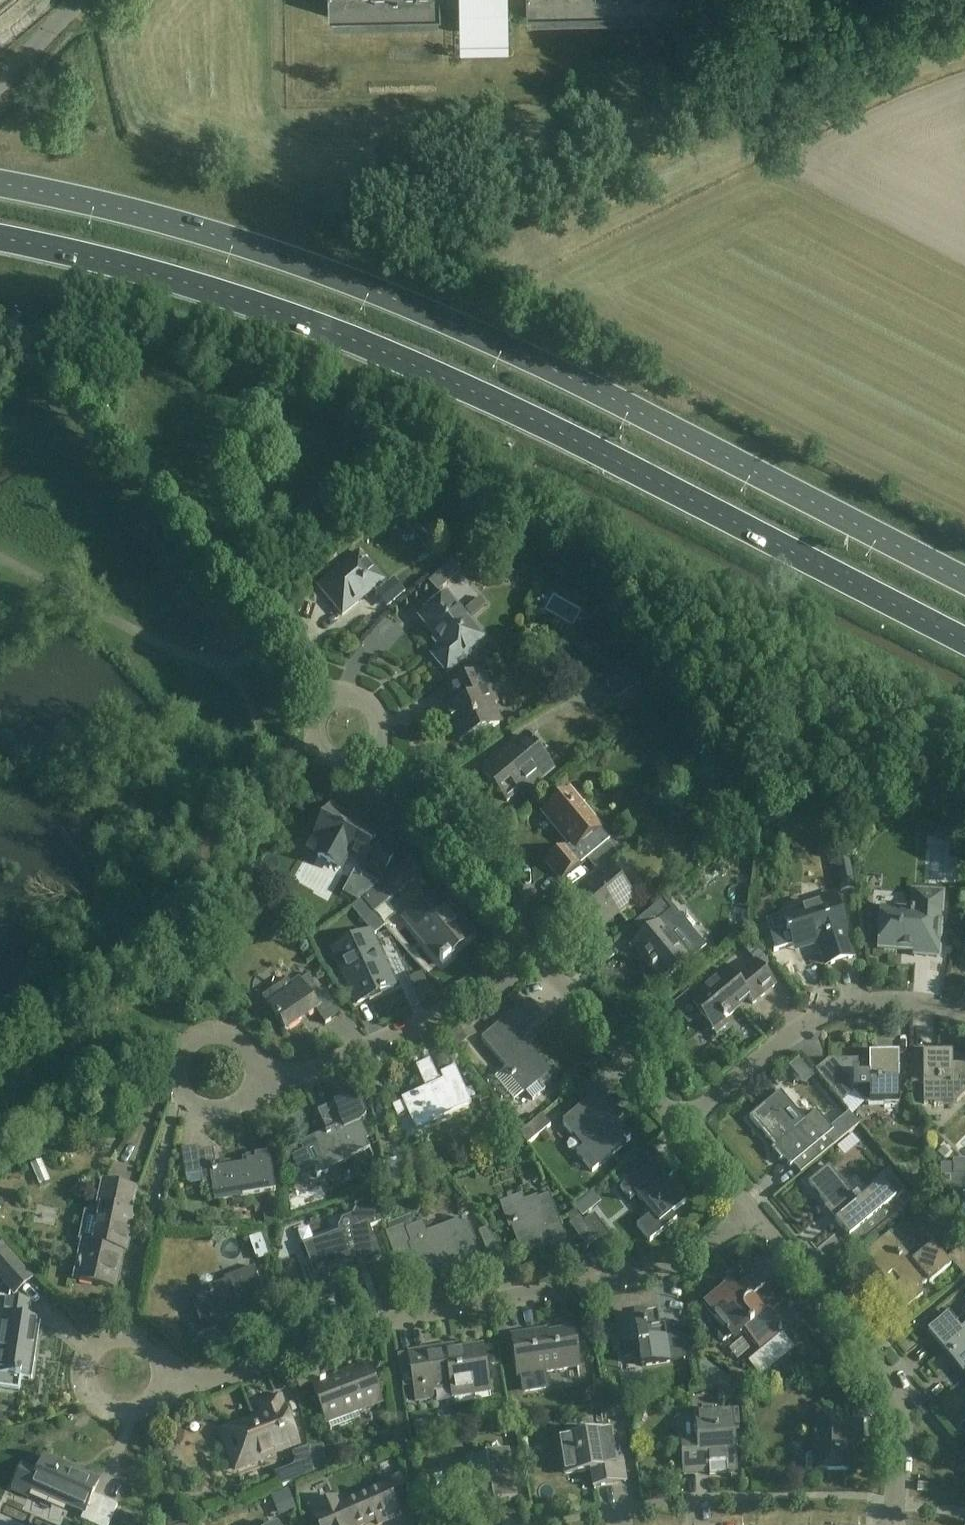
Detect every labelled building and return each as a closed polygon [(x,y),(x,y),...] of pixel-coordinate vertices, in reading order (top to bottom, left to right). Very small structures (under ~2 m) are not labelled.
[(460,2),(461,36),(507,35),(506,2),(526,1),(526,7),(529,7),(530,15),(679,12),(679,4),(683,4),(683,0),(328,0),(328,11),(331,11),(332,19),(439,17),(438,9),(441,9),(441,3),(460,2)] [(359,554),(334,575),(319,587),(342,616),(383,582),(359,554)] [(484,589),(462,566),(450,577),(459,586),(462,583),(476,597),(484,589)] [(419,619),(443,647),(432,656),(447,674),(467,657),(465,654),(483,640),(447,596),(419,619)] [(601,676),(615,698),(641,682),(626,660),(601,676)] [(500,727),(484,690),(489,688),(483,672),(448,687),(457,707),(447,712),(461,744),(500,727)] [(529,741),(525,736),(482,772),(507,802),(519,793),(522,797),(532,789),(529,786),(551,767),(533,746),(535,744),(531,739),(529,741)] [(573,809),(563,798),(545,813),(570,843),(546,863),(561,881),(586,860),(609,841),(579,804),(573,809)] [(359,865),(381,878),(394,855),(373,844),(376,838),(351,825),(353,822),(331,809),(315,838),(325,844),(317,858),(340,871),(349,853),(362,860),(359,865)] [(627,844),(619,834),(609,841),(586,860),(594,870),(610,858),(614,853),(615,855),(627,844)] [(362,898),(375,913),(422,874),(411,861),(386,881),(385,880),(378,886),(362,898)] [(595,934),(634,901),(605,867),(566,899),(595,934)] [(352,907),(362,898),(378,886),(362,878),(357,887),(344,898),(352,907)] [(436,892),(421,904),(404,918),(443,964),(451,958),(448,954),(472,935),(436,892)] [(939,958),(943,894),(914,893),(913,913),(882,911),(879,949),(914,951),(914,957),(939,958)] [(834,894),(817,900),(820,907),(785,917),(789,930),(787,931),(788,935),(790,934),(794,947),(822,938),(831,965),(852,958),(844,931),(846,930),(834,894)] [(362,898),(352,907),(375,935),(385,927),(375,913),(362,898)] [(644,936),(629,948),(630,949),(634,946),(648,962),(646,964),(650,968),(649,969),(662,983),(682,967),(683,968),(685,967),(683,965),(690,960),(703,949),(665,903),(667,902),(665,900),(663,902),(663,901),(634,925),(644,936)] [(348,973),(353,983),(361,1002),(356,1004),(357,1005),(394,987),(383,962),(380,964),(367,936),(333,952),(344,975),(348,973)] [(734,981),(725,970),(713,980),(716,983),(690,1004),(712,1031),(739,1009),(735,1005),(745,996),(753,1005),(775,987),(756,964),(734,981)] [(326,1025),(340,1015),(324,992),(320,994),(308,977),(292,987),(288,981),(262,999),(285,1031),(315,1010),(326,1025)] [(541,1018),(528,1001),(481,1039),(525,1092),(537,1083),(540,1087),(551,1078),(524,1045),(531,1040),(524,1032),(541,1018)] [(869,1067),(858,1067),(858,1061),(828,1061),(815,1072),(842,1105),(855,1094),(866,1104),(899,1104),(899,1074),(899,1054),(869,1055),(869,1067)] [(911,1084),(923,1084),(924,1104),(957,1104),(964,1095),(964,1066),(953,1066),(952,1054),(923,1054),(923,1055),(911,1055),(911,1084)] [(416,1128),(415,1129),(409,1132),(409,1133),(416,1130),(471,1104),(455,1068),(440,1075),(443,1080),(439,1082),(430,1061),(416,1067),(427,1092),(393,1108),(397,1117),(409,1112),(416,1128)] [(781,1092),(749,1119),(774,1148),(771,1150),(781,1162),(783,1159),(790,1168),(794,1165),(801,1174),(860,1126),(849,1113),(831,1129),(817,1112),(805,1122),(781,1092)] [(303,1145),(306,1151),(295,1156),(304,1176),(315,1171),(318,1178),(329,1173),(327,1169),(370,1150),(359,1124),(361,1123),(364,1121),(366,1118),(367,1115),(366,1111),(358,1094),(318,1112),(328,1134),(303,1145)] [(562,1125),(578,1144),(582,1149),(576,1153),(591,1172),(629,1141),(614,1123),(622,1116),(605,1095),(598,1100),(595,1097),(562,1125)] [(520,1135),(528,1146),(551,1127),(542,1117),(520,1135)] [(202,1184),(203,1185),(214,1184),(216,1201),(276,1191),(270,1153),(255,1155),(255,1157),(242,1159),(244,1167),(217,1171),(213,1150),(198,1152),(197,1148),(181,1150),(187,1184),(191,1186),(202,1184)] [(47,1162),(53,1177),(64,1173),(58,1158),(47,1162)] [(651,1214),(637,1226),(650,1242),(677,1220),(672,1214),(685,1203),(677,1194),(683,1188),(657,1158),(619,1189),(630,1202),(637,1196),(651,1214)] [(383,1164),(389,1191),(401,1186),(396,1161),(383,1164)] [(904,1208),(881,1181),(857,1202),(828,1167),(808,1184),(827,1206),(824,1209),(857,1248),(904,1208)] [(84,1243),(81,1261),(76,1281),(114,1289),(122,1251),(125,1252),(133,1215),(129,1214),(134,1190),(105,1183),(99,1209),(103,1210),(95,1245),(84,1243)] [(510,1228),(510,1227),(513,1226),(523,1255),(553,1244),(558,1257),(569,1252),(570,1254),(571,1254),(549,1195),(538,1200),(538,1198),(525,1202),(522,1197),(501,1204),(510,1228)] [(306,1264),(313,1284),(320,1303),(335,1297),(325,1272),(350,1262),(353,1270),(382,1259),(370,1229),(381,1225),(372,1199),(355,1206),(356,1209),(353,1216),(343,1220),(339,1229),(341,1234),(326,1239),(325,1235),(322,1237),(323,1240),(305,1247),(311,1262),(306,1264)] [(594,1215),(583,1223),(597,1242),(598,1242),(601,1247),(612,1239),(602,1225),(594,1215)] [(397,1264),(415,1257),(423,1278),(459,1264),(462,1273),(480,1266),(483,1272),(485,1271),(465,1219),(428,1233),(425,1223),(406,1230),(405,1226),(386,1234),(397,1264)] [(597,1242),(583,1223),(573,1230),(587,1250),(597,1242)] [(478,1233),(483,1244),(490,1263),(506,1257),(495,1227),(478,1233)] [(902,1302),(907,1308),(923,1295),(923,1290),(922,1288),(928,1283),(929,1285),(951,1267),(933,1245),(912,1262),(909,1258),(904,1262),(901,1259),(902,1258),(898,1253),(897,1254),(885,1239),(889,1236),(889,1235),(867,1253),(887,1278),(889,1276),(896,1286),(892,1289),(899,1298),(897,1299),(901,1303),(902,1302)] [(963,1277),(964,1276),(964,1245),(948,1259),(963,1277)] [(32,1279),(3,1246),(0,1248),(0,1279),(14,1295),(32,1279)] [(226,1284),(211,1290),(192,1297),(199,1314),(194,1315),(201,1334),(198,1336),(198,1337),(217,1330),(214,1321),(247,1309),(254,1328),(274,1320),(254,1267),(224,1279),(226,1284)] [(718,1336),(723,1343),(735,1333),(739,1338),(745,1332),(761,1351),(786,1330),(769,1310),(764,1314),(756,1304),(754,1303),(751,1302),(752,1295),(764,1286),(754,1273),(734,1289),(730,1283),(704,1305),(725,1331),(718,1336)] [(19,1393),(21,1380),(32,1381),(41,1322),(29,1320),(31,1304),(0,1300),(0,1390),(19,1393)] [(639,1355),(641,1367),(685,1360),(681,1336),(662,1338),(658,1311),(642,1314),(643,1317),(615,1321),(619,1346),(623,1346),(624,1357),(639,1355)] [(964,1342),(944,1319),(927,1333),(949,1359),(956,1354),(964,1365),(964,1341),(964,1342)] [(513,1337),(516,1357),(519,1377),(520,1377),(523,1394),(549,1390),(546,1373),(578,1368),(573,1333),(548,1338),(546,1327),(545,1327),(546,1334),(540,1335),(539,1333),(513,1337)] [(490,1393),(486,1367),(483,1347),(427,1356),(426,1351),(408,1354),(416,1402),(433,1399),(432,1387),(450,1384),(453,1399),(490,1393)] [(707,1363),(699,1364),(702,1388),(733,1385),(732,1377),(727,1377),(707,1363)] [(313,1386),(320,1405),(327,1424),(329,1424),(331,1430),(360,1419),(358,1413),(382,1404),(367,1366),(365,1367),(367,1371),(342,1380),(340,1376),(324,1382),(324,1381),(319,1383),(320,1384),(313,1386)] [(234,1429),(247,1462),(247,1464),(297,1445),(277,1395),(276,1395),(278,1400),(263,1405),(269,1420),(262,1422),(260,1419),(234,1429)] [(683,1477),(709,1475),(709,1477),(728,1476),(727,1474),(734,1473),(731,1439),(737,1438),(737,1436),(731,1436),(730,1415),(696,1418),(698,1443),(677,1445),(677,1446),(681,1445),(683,1477)] [(859,1438),(859,1423),(865,1423),(865,1421),(813,1421),(813,1470),(805,1470),(805,1471),(847,1471),(847,1445),(844,1445),(844,1438),(859,1438)] [(591,1470),(594,1492),(595,1491),(595,1487),(626,1482),(622,1456),(614,1458),(610,1433),(584,1437),(583,1431),(580,1432),(581,1438),(560,1441),(566,1475),(591,1470)] [(310,1449),(314,1478),(327,1473),(323,1447),(310,1449)] [(276,1475),(281,1489),(314,1478),(310,1449),(310,1448),(294,1455),(296,1463),(292,1469),(276,1475)] [(447,1472),(449,1488),(443,1497),(452,1504),(469,1501),(475,1492),(493,1505),(517,1501),(509,1453),(485,1457),(478,1466),(469,1460),(462,1469),(447,1472)] [(91,1524),(109,1524),(118,1507),(93,1496),(99,1481),(45,1457),(37,1473),(23,1467),(13,1491),(28,1497),(31,1490),(84,1513),(81,1521),(91,1524)] [(318,1524),(365,1524),(377,1520),(379,1524),(399,1516),(387,1487),(339,1507),(336,1500),(317,1509),(320,1516),(315,1518),(318,1524)]
